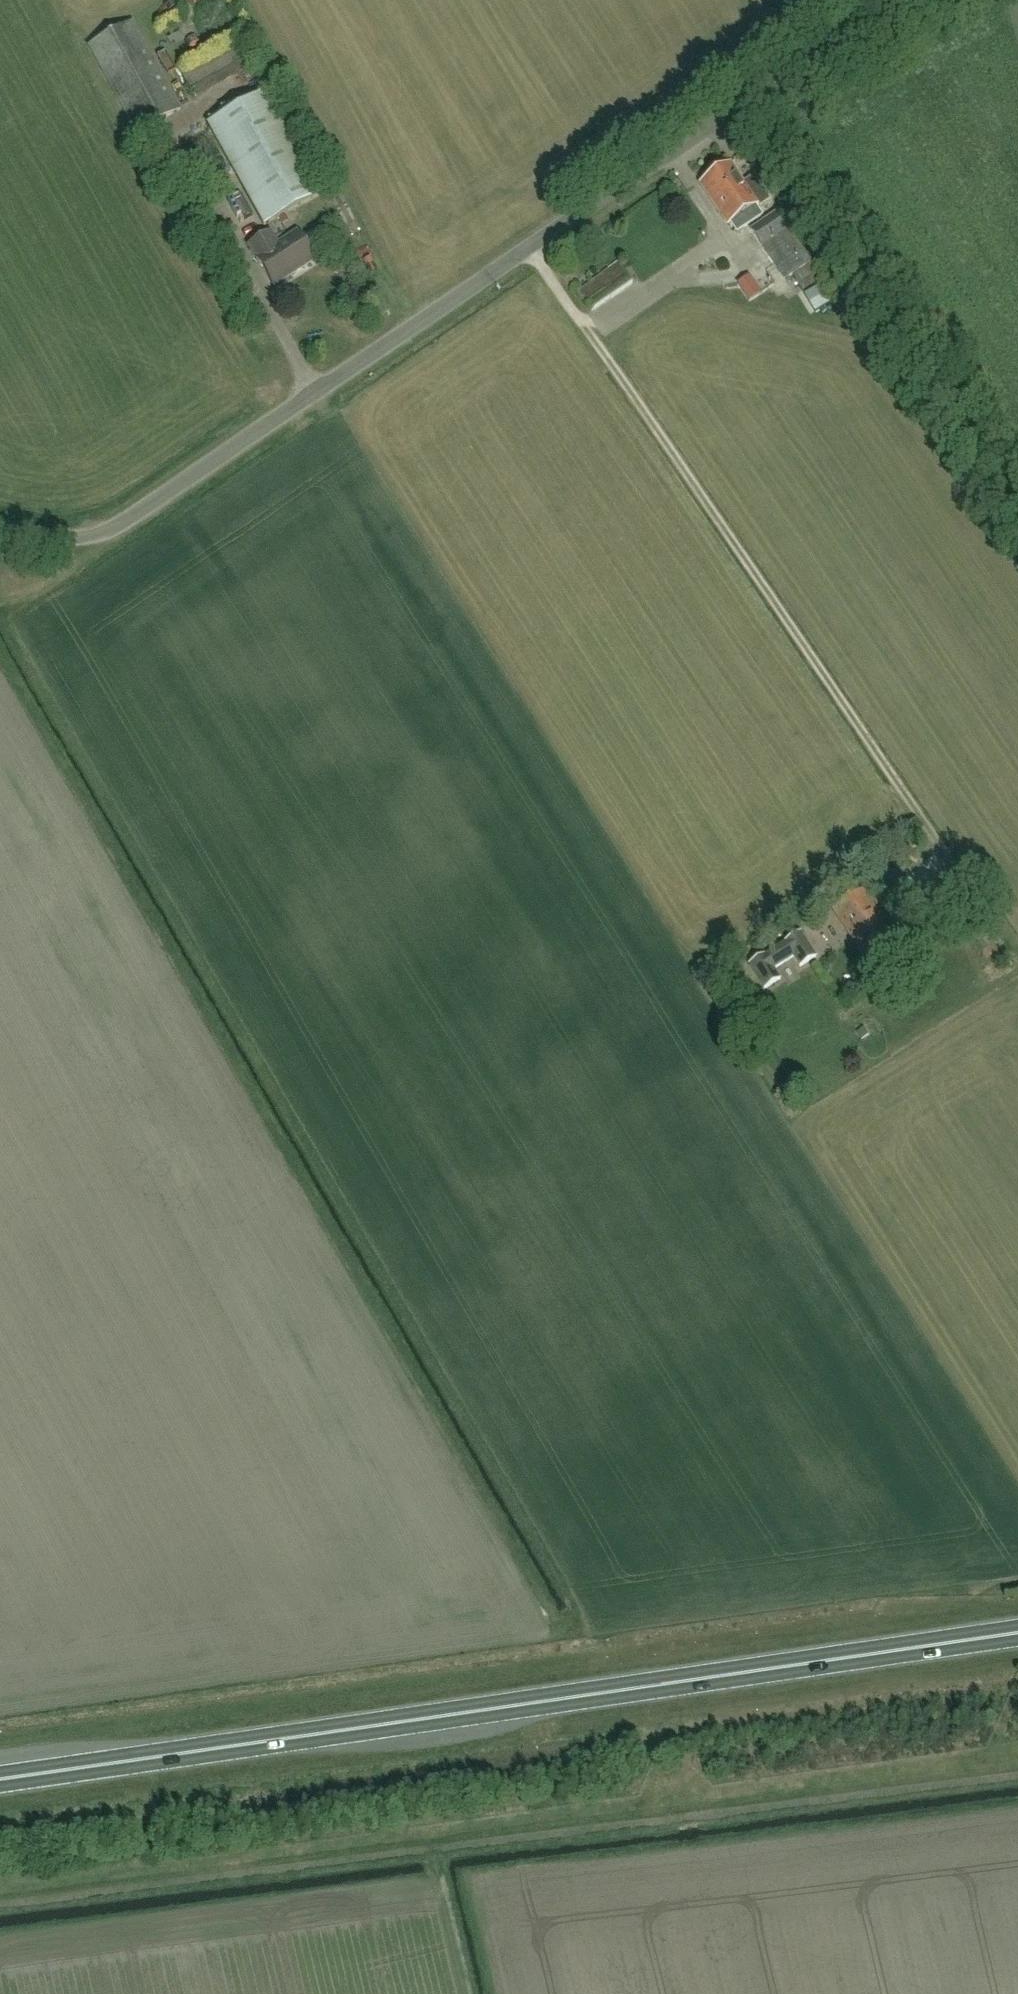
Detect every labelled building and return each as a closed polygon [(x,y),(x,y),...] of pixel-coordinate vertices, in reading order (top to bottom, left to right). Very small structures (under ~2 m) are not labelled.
[(137,134),(181,110),(132,22),(88,46),(137,134)] [(269,91),(263,94),(206,125),(262,227),(324,193),(269,91)] [(757,207),(758,207),(759,206),(761,209),(772,201),(754,175),(743,183),(730,164),(701,183),(728,225),(731,223),(737,233),(763,216),(757,207)] [(777,210),(750,228),(785,279),(812,260),(777,210)] [(274,286),(315,260),(297,232),(278,245),(270,233),(249,246),(274,286)] [(810,261),(792,275),(797,282),(816,270),(810,261)] [(623,289),(632,283),(618,262),(577,292),(588,307),(619,284),(623,289)] [(750,273),(738,281),(750,299),(762,291),(750,273)] [(823,282),(805,292),(816,310),(833,299),(823,282)] [(863,956),(893,937),(869,899),(839,919),(863,956)] [(765,955),(749,965),(764,989),(780,979),(774,969),(794,956),(800,966),(816,956),(800,933),(785,942),(785,943),(765,956),(765,955)]
